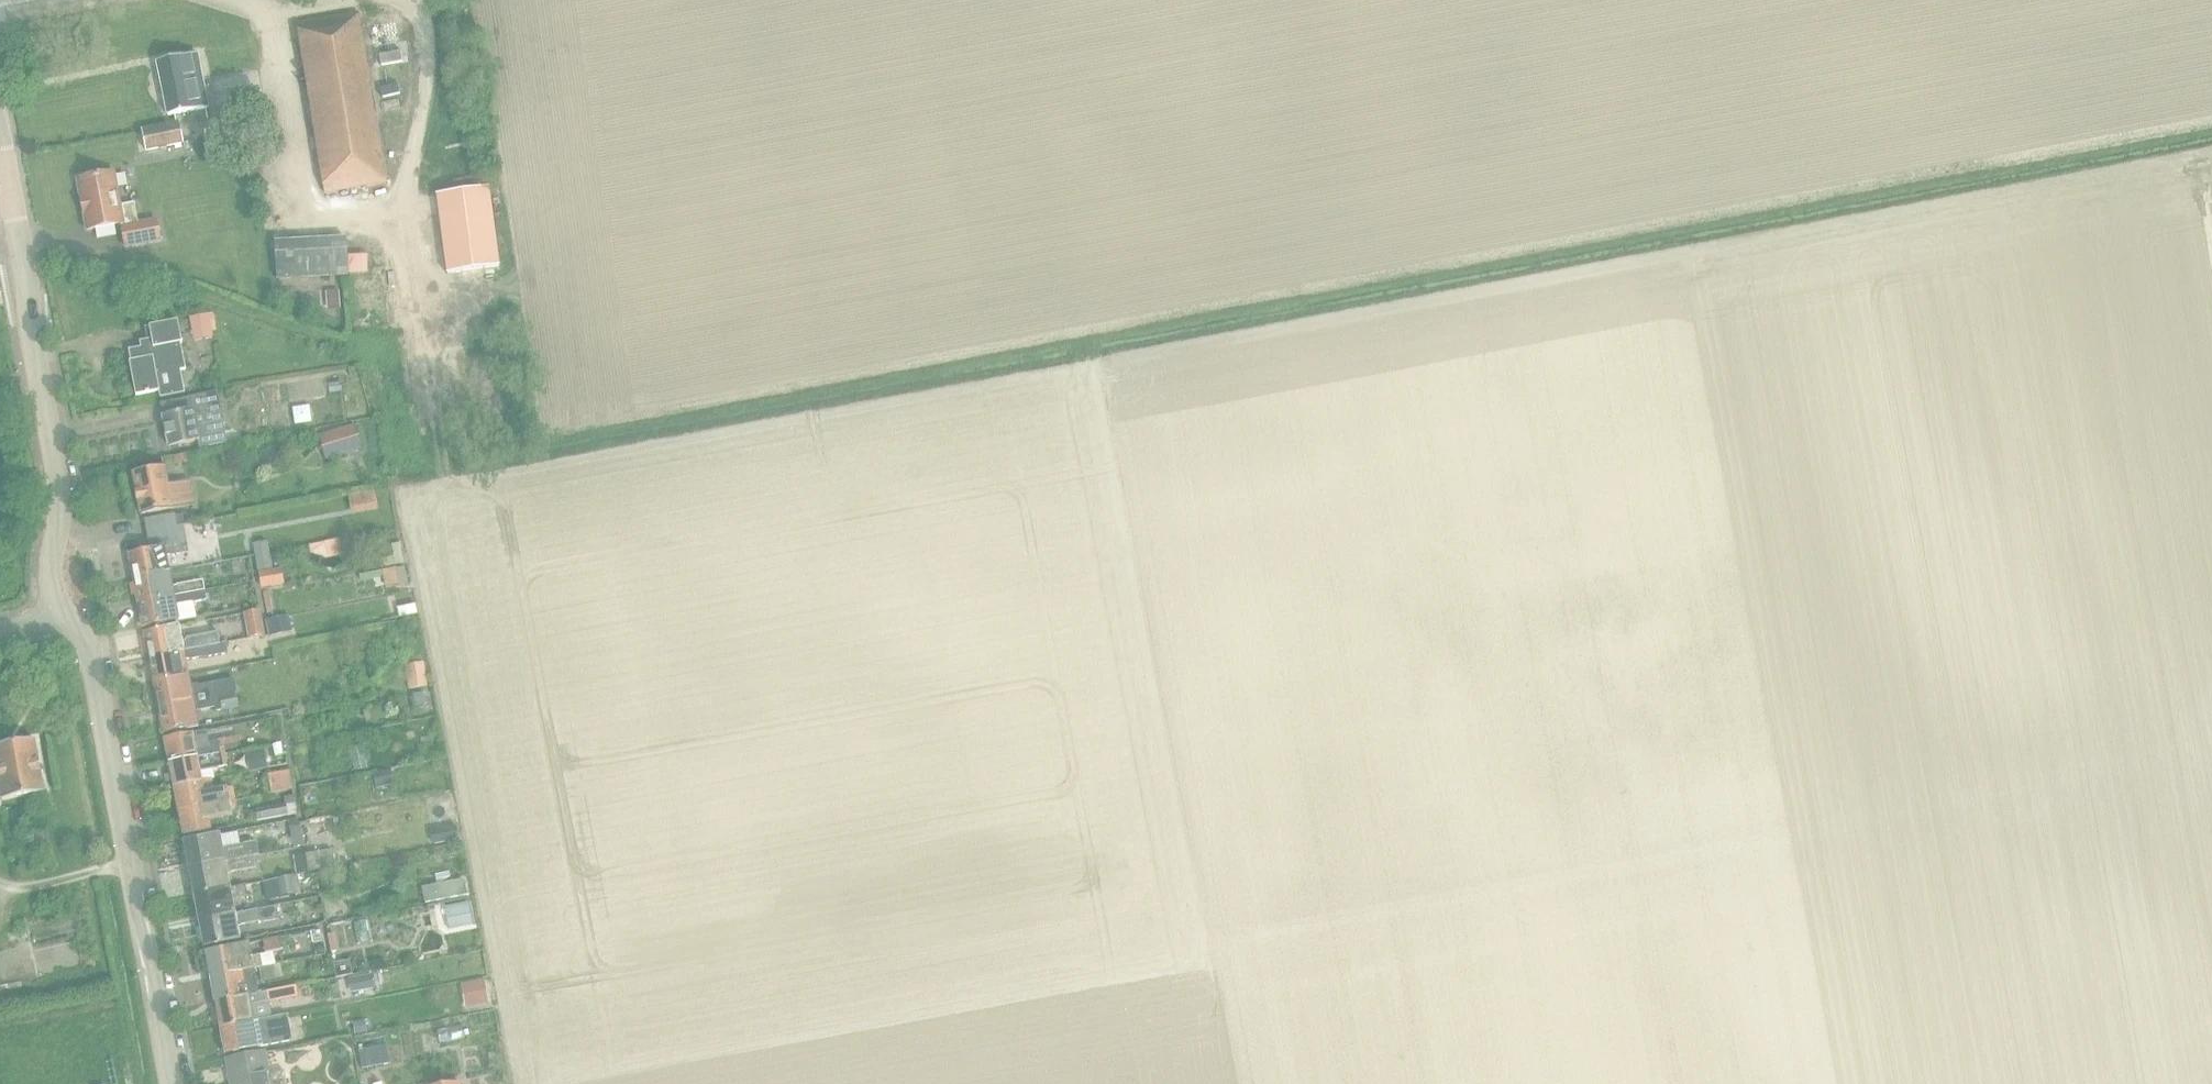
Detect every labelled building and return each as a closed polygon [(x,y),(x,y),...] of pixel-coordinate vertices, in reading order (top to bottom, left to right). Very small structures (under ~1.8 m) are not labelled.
[(374,12),(398,8),(397,0),(372,0),(374,12)] [(387,183),(386,181),(357,13),(293,21),(324,194),(337,192),(338,198),(352,196),(350,189),(387,183)] [(167,114),(208,107),(198,54),(158,62),(167,114)] [(145,150),(182,143),(178,122),(141,130),(145,150)] [(121,226),(125,246),(160,240),(156,220),(138,224),(134,202),(120,205),(113,172),(77,179),(86,230),(122,223),(122,226),(121,226)] [(489,189),(436,196),(446,273),(499,266),(489,189)] [(275,241),(277,280),(348,277),(346,237),(275,241)] [(189,317),(194,341),(214,337),(209,313),(189,317)] [(184,393),(180,370),(185,369),(180,343),(181,343),(177,321),(144,327),(146,340),(141,341),(142,347),(126,350),(135,395),(158,391),(159,398),(184,393)] [(298,408),(316,407),(315,390),(296,391),(298,408)] [(199,448),(226,442),(223,424),(216,391),(189,396),(189,397),(160,403),(163,415),(162,416),(168,446),(197,440),(199,448)] [(342,429),(318,437),(325,461),(361,450),(353,426),(342,429)] [(175,465),(196,460),(195,452),(173,456),(175,465)] [(132,473),(140,514),(171,508),(192,504),(188,482),(167,486),(163,468),(132,473)] [(389,501),(387,486),(376,488),(378,503),(389,501)] [(373,488),(348,493),(351,507),(376,502),(373,488)] [(146,532),(176,526),(174,513),(143,519),(146,532)] [(133,579),(169,572),(166,556),(170,555),(170,556),(188,552),(183,524),(176,526),(146,532),(149,550),(128,554),(133,579)] [(255,543),(254,544),(256,557),(269,555),(266,541),(255,543)] [(403,563),(399,543),(392,544),(394,556),(382,559),(384,567),(403,563)] [(271,569),(269,555),(256,557),(258,571),(271,569)] [(382,571),(385,586),(398,584),(398,585),(408,584),(404,566),(382,571)] [(261,588),(284,584),(281,568),(259,572),(261,588)] [(202,581),(189,583),(177,586),(177,587),(172,588),(169,572),(133,579),(137,603),(204,590),(202,581)] [(401,591),(403,601),(423,598),(421,587),(401,591)] [(204,590),(137,603),(142,628),(178,621),(196,617),(193,602),(206,600),(204,590)] [(415,604),(396,608),(398,618),(417,614),(415,604)] [(265,635),(260,610),(244,613),(248,638),(265,635)] [(268,620),(265,620),(269,636),(292,632),(288,616),(268,620)] [(185,640),(182,644),(178,625),(143,632),(148,658),(219,644),(217,633),(185,640)] [(153,683),(188,676),(185,660),(188,660),(202,657),(202,658),(227,653),(225,643),(219,644),(148,658),(153,683)] [(423,664),(404,667),(408,690),(427,687),(423,664)] [(226,681),(196,687),(196,686),(190,687),(188,676),(153,683),(163,734),(198,727),(195,712),(201,711),(201,710),(215,707),(216,711),(239,707),(238,706),(249,704),(247,692),(229,695),(226,681)] [(431,706),(429,692),(413,694),(415,709),(421,708),(421,707),(431,706)] [(169,764),(225,753),(224,747),(219,748),(218,740),(194,745),(192,733),(164,738),(169,764)] [(34,739),(0,746),(0,788),(2,800),(44,792),(34,739)] [(367,768),(363,745),(350,748),(354,770),(367,768)] [(245,753),(249,772),(268,768),(264,749),(245,753)] [(227,766),(226,758),(225,753),(169,764),(173,787),(212,779),(210,769),(227,766)] [(394,785),(391,769),(373,773),(376,788),(394,785)] [(293,789),(290,771),(267,775),(270,793),(293,789)] [(231,787),(214,791),(212,779),(173,787),(178,811),(234,800),(231,787)] [(257,821),(298,813),(294,795),(284,797),(286,803),(255,809),(257,821)] [(234,800),(178,811),(182,836),(211,830),(209,819),(232,814),(231,807),(235,806),(234,800)] [(305,845),(301,826),(300,826),(298,819),(288,821),(293,847),(305,845)] [(455,826),(432,830),(435,845),(458,840),(455,826)] [(256,842),(242,845),(222,849),(219,834),(184,841),(189,868),(253,855),(258,854),(256,842)] [(334,867),(331,849),(305,854),(308,872),(334,867)] [(194,894),(230,887),(227,873),(255,868),(253,855),(189,868),(194,894)] [(278,888),(280,898),(296,895),(292,875),(276,878),(278,888)] [(276,878),(263,880),(265,890),(278,888),(276,878)] [(445,882),(422,887),(426,903),(448,899),(467,895),(464,879),(445,882)] [(199,920),(235,913),(232,899),(247,896),(244,884),(230,887),(194,894),(199,920)] [(473,927),(468,901),(448,905),(453,930),(473,927)] [(261,920),(262,923),(278,919),(276,907),(259,910),(259,909),(254,910),(235,913),(199,920),(204,947),(240,940),(237,925),(261,920)] [(337,951),(334,933),(328,934),(331,952),(337,951)] [(210,977),(253,968),(259,967),(275,964),(273,952),(283,950),(280,937),(263,941),(265,954),(261,955),(252,957),(250,943),(205,952),(210,977)] [(314,946),(316,956),(325,954),(323,945),(314,946)] [(349,960),(333,963),(336,978),(352,975),(349,960)] [(275,964),(259,967),(261,980),(283,976),(280,963),(275,964)] [(240,997),(237,984),(244,983),(244,982),(255,980),(253,968),(210,977),(215,1002),(240,997)] [(365,991),(362,976),(348,978),(350,993),(365,991)] [(483,980),(462,984),(466,1006),(487,1002),(483,980)] [(253,1021),(250,1006),(298,996),(296,986),(240,997),(215,1002),(220,1028),(253,1021)] [(77,1012),(67,1014),(70,1028),(79,1026),(77,1012)] [(67,1014),(58,1016),(60,1029),(70,1028),(67,1014)] [(220,1028),(225,1054),(257,1048),(276,1044),(292,1041),(286,1015),(253,1021),(220,1028)] [(364,1020),(352,1023),(355,1034),(367,1032),(364,1020)] [(385,1046),(358,1052),(362,1069),(389,1064),(385,1046)] [(225,1059),(230,1083),(287,1083),(284,1070),(268,1073),(264,1052),(225,1059)]
